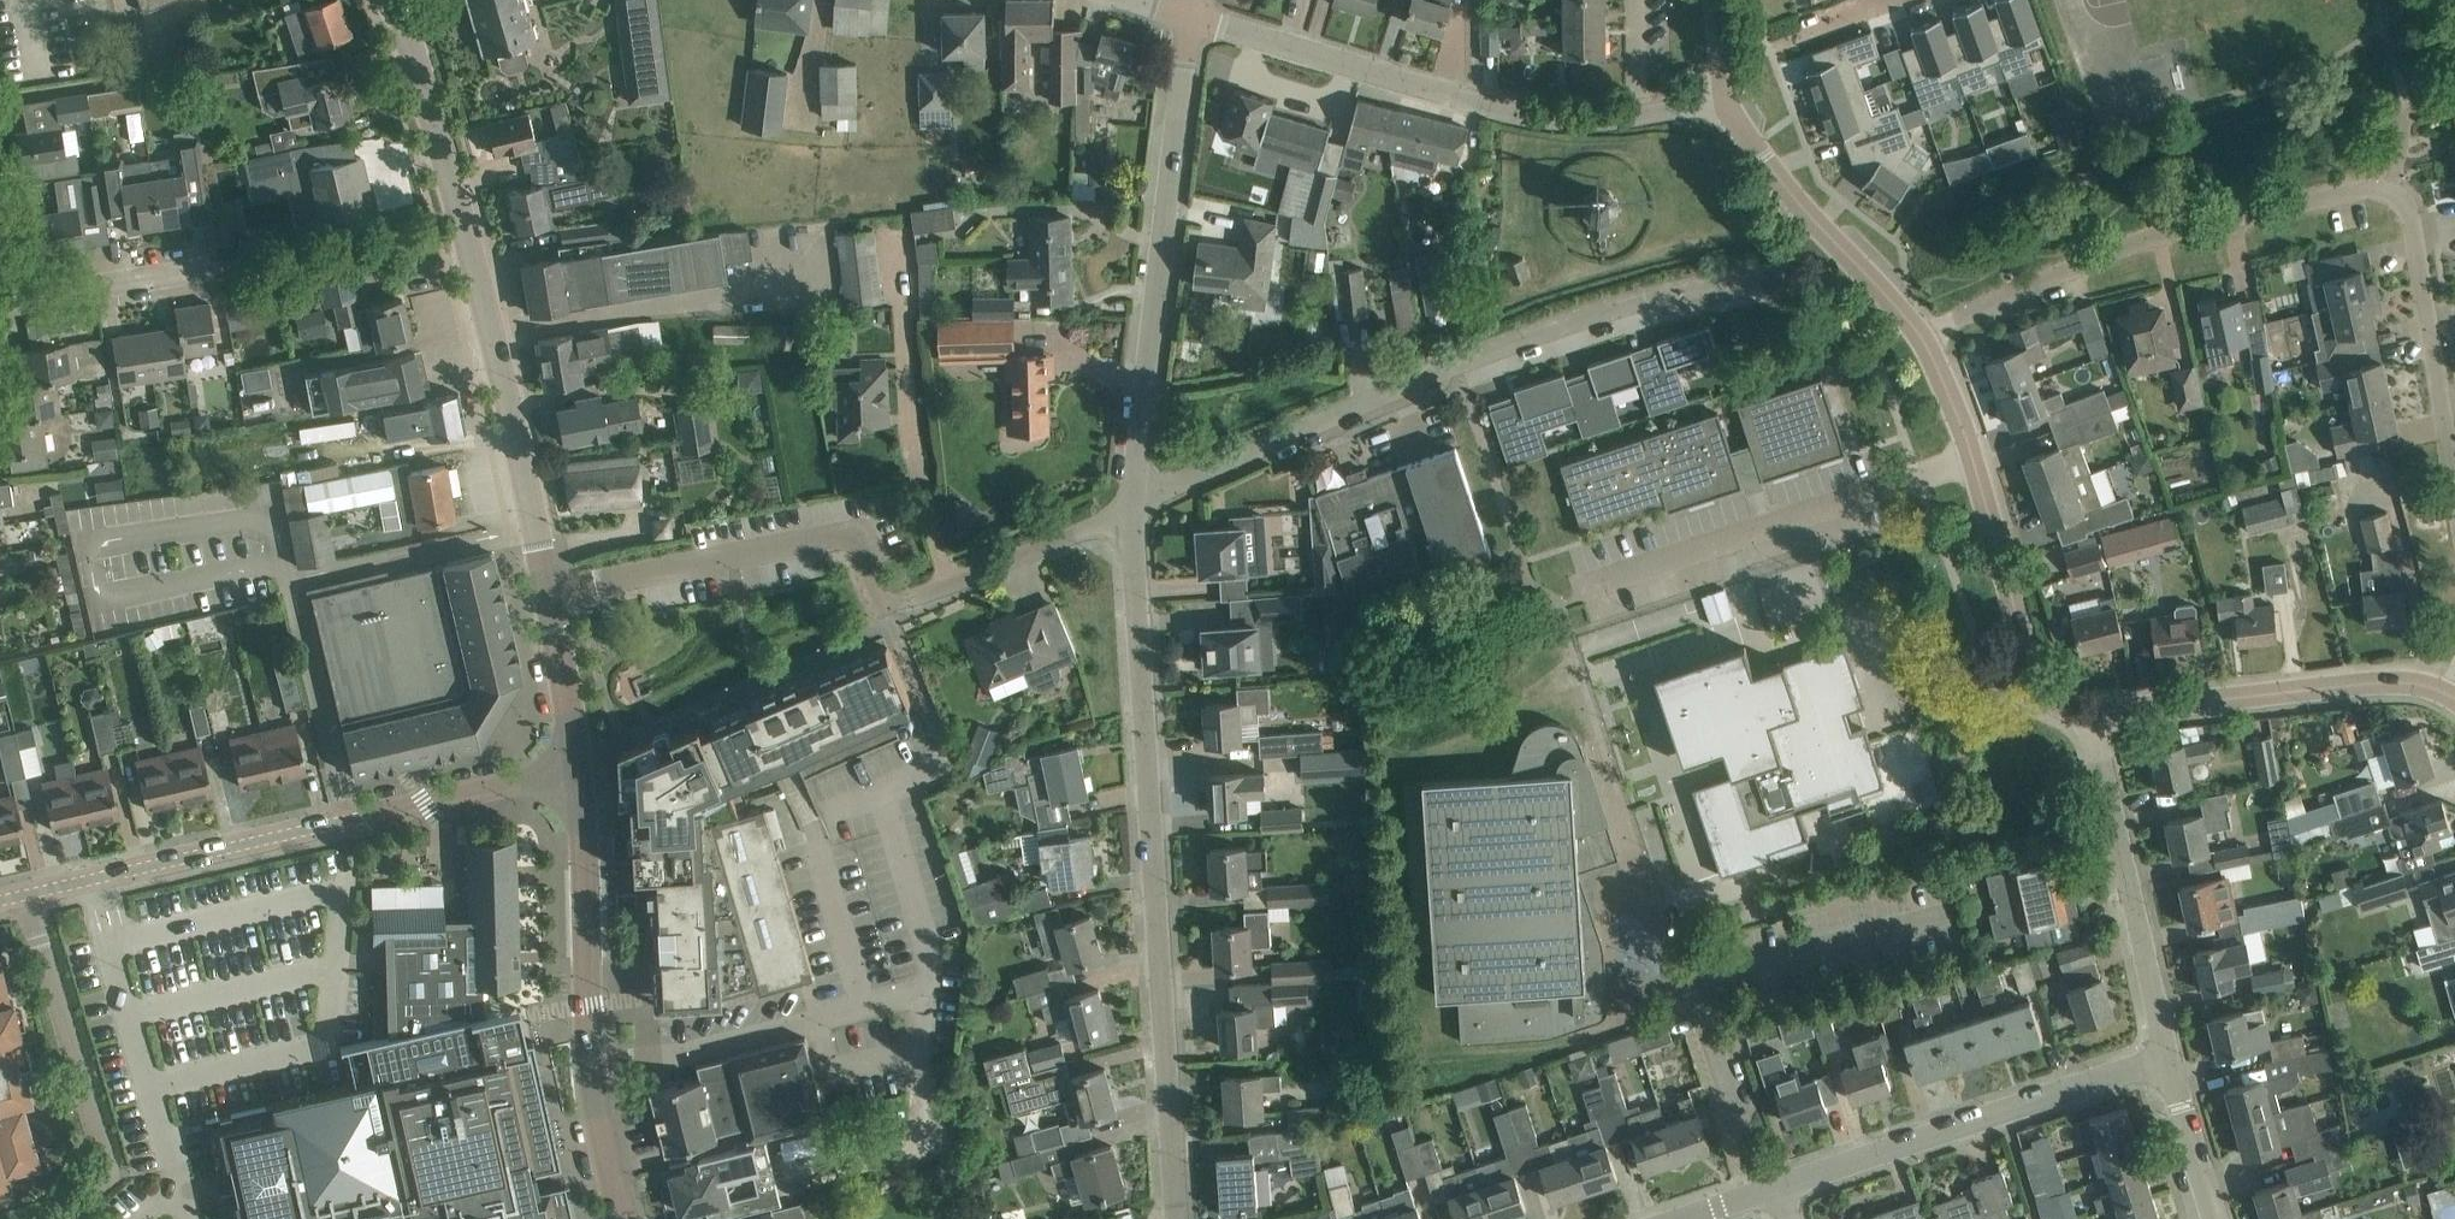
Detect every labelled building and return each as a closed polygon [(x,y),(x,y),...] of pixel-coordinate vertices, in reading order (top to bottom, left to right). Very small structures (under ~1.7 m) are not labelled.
[(144,13),(175,0),(138,0),(144,13)] [(286,14),(297,53),(351,35),(339,0),(326,0),(286,14)] [(468,4),(483,56),(496,52),(500,69),(507,73),(524,68),(527,63),(522,44),(535,41),(529,19),(526,19),(521,0),(483,0),(468,4)] [(756,25),(808,31),(812,0),(759,0),(756,25)] [(835,29),(870,32),(870,30),(887,31),(890,0),(838,0),(835,29)] [(1076,101),(1076,65),(1084,28),(1054,27),(1054,0),(1007,0),(1007,16),(1001,16),(1001,89),(1031,88),(1030,36),(1049,36),(1049,44),(1041,45),(1041,60),(1049,60),(1050,101),(1076,101)] [(1339,5),(1343,8),(1348,8),(1351,4),(1372,10),(1375,0),(1338,0),(1339,5)] [(1408,21),(1443,32),(1453,0),(1414,0),(1408,21)] [(1565,24),(1565,25),(1605,25),(1605,0),(1565,0),(1565,24)] [(1981,3),(2008,77),(2032,69),(2025,50),(2045,43),(2029,0),(2004,0),(2008,11),(2002,13),(1988,18),(1983,3),(1981,3)] [(622,8),(635,103),(672,98),(659,3),(622,8)] [(1941,18),(1940,18),(1967,93),(1990,84),(1983,65),(2000,59),(2007,77),(2008,77),(1981,3),(1961,11),(1966,26),(1960,29),(1946,33),(1941,18)] [(944,12),(945,36),(945,53),(965,52),(965,67),(986,66),(986,51),(986,35),(985,11),(944,12)] [(1918,44),(1902,49),(1923,106),(1923,108),(1948,99),(1941,81),(1959,75),(1965,93),(1967,93),(1940,18),(1919,26),(1924,41),(1918,44)] [(1565,25),(1565,24),(1550,25),(1550,33),(1550,40),(1565,40),(1565,54),(1606,54),(1605,25),(1565,25)] [(1523,37),(1523,34),(1522,34),(1521,25),(1483,26),(1483,54),(1499,53),(1499,37),(1523,37)] [(1550,25),(1521,25),(1522,34),(1523,34),(1550,33),(1550,25)] [(196,28),(185,27),(185,40),(196,41),(196,28)] [(1821,73),(1810,77),(1813,85),(1812,85),(1820,105),(1865,89),(1856,64),(1880,55),(1872,30),(1871,30),(1813,51),(1819,67),(1821,73)] [(1076,65),(1076,101),(1077,133),(1091,132),(1089,90),(1094,90),(1095,79),(1109,84),(1106,93),(1119,97),(1128,69),(1130,70),(1138,44),(1103,33),(1093,64),(1076,65)] [(252,69),(258,93),(279,88),(285,112),(285,114),(287,114),(290,126),(293,125),(293,127),(347,115),(338,76),(335,76),(330,56),(252,69)] [(823,117),(858,117),(858,62),(821,62),(822,100),(823,100),(823,117)] [(751,68),(746,108),(744,126),(781,130),(787,72),(751,68)] [(921,73),(922,108),(922,127),(950,126),(948,72),(921,73)] [(1258,152),(1271,111),(1274,100),(1235,89),(1223,130),(1240,135),(1236,146),(1258,152)] [(1865,89),(1820,105),(1827,125),(1827,124),(1830,132),(1841,128),(1843,134),(1849,149),(1907,128),(1928,120),(1923,108),(1923,106),(1902,114),(1898,104),(1874,113),(1865,89)] [(107,92),(87,95),(90,115),(104,113),(109,106),(107,92)] [(54,98),(56,108),(58,121),(90,117),(90,115),(87,95),(87,93),(54,98)] [(1390,144),(1398,109),(1358,99),(1352,122),(1349,135),(1351,135),(1344,162),(1363,167),(1369,143),(1388,148),(1390,144)] [(1468,127),(1398,109),(1390,144),(1460,161),(1468,127)] [(1279,210),(1295,214),(1325,222),(1332,195),(1351,199),(1356,181),(1318,170),(1331,130),(1271,111),(1258,152),(1254,168),(1275,173),(1274,178),(1286,181),(1279,210)] [(511,153),(520,151),(536,147),(534,141),(527,114),(487,124),(494,154),(511,150),(511,153)] [(290,126),(269,131),(274,150),(304,143),(303,138),(296,140),(293,127),(293,125),(290,126)] [(2074,125),(2055,132),(2061,151),(2081,144),(2074,125)] [(39,130),(15,134),(20,165),(30,163),(32,179),(55,175),(77,172),(75,153),(66,154),(62,126),(39,130)] [(1907,128),(1849,149),(1853,162),(1876,178),(1869,188),(1875,192),(1875,193),(1893,206),(1912,180),(1921,168),(1921,167),(1905,156),(1913,145),(1907,128)] [(173,133),(177,158),(179,169),(188,168),(193,204),(207,202),(199,147),(196,129),(173,133)] [(536,147),(520,151),(524,166),(534,165),(536,182),(581,177),(571,131),(534,141),(536,147)] [(2028,131),(2009,138),(2016,158),(2035,152),(2028,131)] [(254,156),(245,158),(251,183),(287,174),(291,191),(299,225),(323,219),(342,215),(344,220),(365,215),(356,178),(365,175),(361,157),(337,162),(332,164),(332,159),(307,165),(302,144),(257,155),(254,156)] [(1987,147),(1976,151),(1982,168),(1994,164),(1987,147)] [(98,162),(101,182),(106,218),(125,215),(128,233),(129,233),(129,229),(159,225),(150,162),(141,164),(144,178),(125,181),(122,158),(98,162)] [(159,161),(150,162),(159,225),(190,220),(190,223),(192,223),(184,172),(161,176),(159,161)] [(1072,180),(1071,198),(1096,198),(1096,183),(1106,183),(1106,169),(1084,168),(1072,168),(1072,180)] [(529,186),(506,190),(514,232),(538,228),(551,225),(547,207),(567,203),(588,199),(593,198),(593,196),(589,176),(581,177),(536,183),(536,184),(529,186)] [(101,182),(82,185),(88,220),(106,218),(101,182)] [(1593,222),(1606,224),(1616,215),(1618,202),(1610,191),(1596,190),(1586,198),(1585,211),(1593,222)] [(1347,203),(1342,202),(1338,204),(1336,208),(1338,212),(1343,213),(1347,211),(1348,206),(1347,203)] [(912,210),(915,230),(957,224),(954,204),(912,210)] [(76,210),(50,214),(26,218),(31,254),(82,246),(76,210)] [(1290,242),(1328,246),(1325,222),(1295,214),(1290,242)] [(1032,217),(1033,257),(1067,256),(1066,239),(1071,239),(1070,216),(1032,217)] [(1199,241),(1194,284),(1233,289),(1233,292),(1231,304),(1266,309),(1268,296),(1276,223),(1245,217),(1242,246),(1199,241)] [(606,221),(559,226),(562,244),(607,236),(606,221)] [(881,301),(872,228),(839,232),(848,305),(881,301)] [(216,230),(218,244),(232,243),(230,229),(216,230)] [(609,249),(607,236),(562,244),(557,245),(559,258),(523,264),(531,313),(726,278),(724,263),(718,231),(640,244),(640,243),(609,249)] [(916,243),(919,261),(939,260),(936,240),(916,243)] [(1325,251),(1310,250),(1308,267),(1323,269),(1325,251)] [(2365,283),(2361,269),(2348,272),(2344,253),(2306,261),(2305,261),(2288,264),(2290,274),(2297,278),(2308,275),(2309,280),(2306,281),(2313,310),(2378,295),(2375,281),(2365,283)] [(1067,256),(1033,257),(1010,258),(1011,278),(1034,277),(1034,299),(1072,298),(1072,275),(1067,275),(1066,258),(1071,258),(1071,256),(1067,256)] [(1432,264),(1413,268),(1423,324),(1442,321),(1432,264)] [(1363,267),(1338,270),(1341,294),(1344,317),(1368,315),(1366,291),(1363,267)] [(1420,333),(1416,309),(1409,268),(1390,272),(1401,336),(1420,333)] [(356,297),(350,270),(319,277),(326,304),(334,302),(334,300),(340,325),(356,322),(362,350),(411,338),(411,337),(410,337),(401,300),(402,300),(402,299),(387,302),(386,300),(382,301),(382,303),(354,310),(351,298),(356,297)] [(2315,348),(2317,359),(2327,356),(2355,351),(2366,348),(2361,330),(2375,327),(2371,312),(2382,310),(2378,295),(2313,310),(2313,311),(2316,310),(2322,338),(2324,345),(2315,348)] [(2231,345),(2249,341),(2240,299),(2217,304),(2215,296),(2199,300),(2209,342),(2205,343),(2210,366),(2234,361),(2231,345)] [(1013,297),(976,298),(977,317),(1014,316),(1013,297)] [(1989,361),(2001,393),(2033,381),(2026,361),(2044,354),(2040,342),(2084,327),(2088,340),(2106,333),(2107,333),(2096,301),(2010,331),(2016,350),(1989,361)] [(174,308),(177,327),(182,354),(216,348),(209,302),(174,308)] [(2121,317),(2126,341),(2132,367),(2171,358),(2167,341),(2176,339),(2172,323),(2165,324),(2161,308),(2121,317)] [(303,311),(295,313),(300,336),(309,334),(303,311)] [(1015,356),(1014,317),(977,317),(977,318),(950,318),(950,319),(940,320),(940,362),(1014,360),(1016,431),(1049,430),(1047,355),(1015,356)] [(726,324),(712,324),(713,343),(749,343),(749,318),(726,318),(726,324)] [(779,323),(772,348),(791,353),(798,328),(779,323)] [(1373,325),(1376,358),(1391,354),(1390,337),(1388,337),(1386,324),(1373,325)] [(1676,363),(1718,350),(1710,324),(1658,341),(1661,349),(1655,351),(1655,353),(1635,360),(1633,360),(1640,381),(1651,413),(1688,400),(1676,363)] [(177,327),(145,332),(152,379),(185,374),(182,354),(177,327)] [(579,382),(584,381),(583,375),(614,370),(613,363),(641,358),(637,329),(608,334),(607,329),(538,341),(546,390),(579,384),(579,382)] [(152,379),(145,332),(112,337),(119,384),(152,379)] [(2106,333),(2088,340),(2093,356),(2112,349),(2106,333)] [(21,351),(26,384),(74,377),(69,344),(21,351)] [(1611,391),(1640,381),(1633,360),(1635,360),(1632,349),(1588,364),(1592,375),(1568,383),(1566,383),(1572,401),(1583,436),(1622,423),(1611,391)] [(233,351),(223,352),(225,364),(235,363),(233,351)] [(2347,384),(2351,401),(2390,393),(2382,360),(2359,365),(2355,351),(2327,356),(2317,359),(2324,390),(2347,384)] [(421,352),(414,354),(414,353),(390,358),(382,359),(303,374),(310,412),(406,394),(430,389),(425,371),(418,372),(417,368),(421,366),(423,362),(421,352)] [(2252,354),(2257,390),(2276,388),(2275,385),(2280,384),(2278,370),(2271,371),(2269,352),(2252,354)] [(861,364),(831,365),(832,406),(840,406),(840,413),(841,437),(861,437),(860,424),(879,424),(879,414),(889,414),(888,390),(887,366),(861,367),(861,364)] [(267,365),(240,370),(244,390),(271,385),(267,365)] [(2174,372),(2181,404),(2203,399),(2196,367),(2174,372)] [(760,369),(738,370),(740,393),(761,392),(760,369)] [(1536,413),(1572,401),(1566,383),(1568,383),(1564,372),(1515,388),(1519,399),(1491,408),(1509,464),(1549,451),(1536,413)] [(1666,501),(1669,510),(1743,485),(1742,481),(1762,475),(1763,479),(1847,451),(1822,376),(1738,404),(1752,445),(1732,452),(1719,410),(1644,435),(1644,436),(1561,463),(1582,528),(1666,501)] [(7,387),(12,420),(61,413),(56,381),(74,378),(74,377),(26,384),(7,387)] [(2033,381),(2001,393),(2013,425),(2036,417),(2047,413),(2047,412),(2064,406),(2059,393),(2040,400),(2033,381)] [(107,384),(96,385),(98,398),(109,396),(107,384)] [(2075,421),(2127,401),(2122,388),(2106,393),(2104,389),(2068,402),(2075,421)] [(420,402),(382,409),(387,440),(426,433),(427,439),(466,431),(458,393),(420,401),(420,402)] [(2375,447),(2371,431),(2397,425),(2390,393),(2351,401),(2355,418),(2332,423),(2339,455),(2345,453),(2372,447),(2375,447)] [(642,428),(638,408),(635,408),(633,400),(599,406),(597,396),(576,400),(577,406),(557,410),(564,443),(642,428)] [(2132,415),(2127,401),(2075,421),(2082,440),(2118,427),(2116,421),(2132,415)] [(715,448),(708,405),(672,411),(677,438),(670,439),(672,450),(679,449),(679,454),(715,448)] [(156,406),(137,409),(140,427),(159,424),(156,406)] [(113,408),(94,410),(96,428),(115,426),(113,408)] [(12,420),(0,422),(0,458),(47,450),(42,417),(61,414),(61,413),(12,420)] [(191,431),(189,417),(171,419),(173,433),(191,431)] [(358,419),(302,421),(303,438),(358,436),(358,419)] [(114,436),(91,439),(94,460),(117,457),(114,436)] [(2293,469),(2321,464),(2316,436),(2288,440),(2293,469)] [(2145,439),(2131,444),(2134,454),(2149,449),(2145,439)] [(2026,459),(2038,491),(2089,472),(2077,440),(2026,459)] [(1492,554),(1456,447),(1368,477),(1364,468),(1348,473),(1351,482),(1316,494),(1332,540),(1313,542),(1317,592),(1348,589),(1351,596),(1423,572),(1424,577),(1492,554)] [(2372,447),(2345,453),(2349,474),(2376,467),(2372,447)] [(2275,454),(2265,458),(2270,469),(2280,464),(2275,454)] [(563,464),(571,510),(639,503),(638,455),(563,464)] [(445,465),(414,471),(409,472),(407,463),(281,486),(296,566),(335,559),(326,510),(395,498),(400,526),(418,523),(418,524),(454,518),(445,465)] [(2311,482),(2308,469),(2296,471),(2298,485),(2311,482)] [(2101,504),(2089,472),(2038,491),(2050,524),(2079,513),(2085,531),(2110,522),(2134,514),(2127,495),(2101,504)] [(2282,490),(2284,495),(2242,506),(2249,532),(2304,517),(2301,505),(2296,486),(2297,486),(2294,474),(2279,478),(2282,490)] [(121,478),(94,481),(97,503),(124,499),(121,478)] [(3,523),(1,506),(12,504),(8,482),(0,483),(0,523),(3,523)] [(65,511),(61,492),(50,495),(54,514),(65,511)] [(2363,593),(2364,602),(2367,626),(2407,621),(2403,588),(2400,563),(2396,543),(2387,510),(2361,517),(2369,550),(2379,548),(2385,590),(2363,593)] [(70,531),(65,511),(54,514),(59,534),(70,531)] [(2182,544),(2173,514),(2101,535),(2110,567),(2148,555),(2148,554),(2182,544)] [(1202,568),(1202,574),(1258,570),(1254,515),(1232,517),(1232,527),(1199,529),(1200,550),(1195,550),(1196,569),(1202,568)] [(2105,565),(2099,542),(2097,542),(2095,535),(2078,539),(2080,547),(2066,551),(2072,574),(2105,565)] [(60,574),(71,571),(67,552),(55,554),(60,574)] [(490,553),(311,595),(353,775),(478,746),(488,730),(510,694),(520,678),(514,650),(490,553)] [(2289,558),(2266,562),(2270,589),(2294,585),(2289,558)] [(1499,577),(1496,566),(1468,574),(1472,586),(1499,577)] [(71,571),(60,574),(64,593),(76,590),(71,571)] [(1705,592),(1714,621),(1737,614),(1729,585),(1705,592)] [(1207,649),(1200,650),(1201,666),(1208,666),(1208,668),(1232,666),(1241,665),(1276,664),(1273,620),(1303,617),(1301,592),(1257,596),(1259,624),(1229,626),(1205,628),(1207,649)] [(2251,593),(2217,597),(2220,618),(2236,616),(2239,642),(2278,637),(2274,602),(2252,605),(2251,593)] [(2117,605),(2115,594),(2100,598),(2103,608),(2073,615),(2082,651),(2124,640),(2115,605),(2117,605)] [(2201,647),(2196,606),(2194,606),(2193,602),(2178,604),(2178,607),(2174,608),(2175,613),(2152,616),(2157,652),(2201,647)] [(80,609),(69,612),(74,631),(84,629),(80,609)] [(190,617),(196,641),(225,634),(219,610),(190,617)] [(970,641),(979,663),(986,679),(1022,664),(1028,678),(1033,685),(1039,688),(1047,688),(1051,686),(1055,684),(1058,681),(1060,676),(1061,671),(1060,665),(1077,657),(1059,614),(1042,622),(1022,630),(1016,615),(993,624),(996,630),(970,641)] [(1745,645),(1656,675),(1681,751),(1690,748),(1694,759),(1725,749),(1733,774),(1693,787),(1722,875),(1772,858),(1769,850),(1808,837),(1808,838),(1809,837),(1800,810),(1827,801),(1830,810),(1838,808),(1840,813),(1832,815),(1833,817),(1867,805),(1866,804),(1865,804),(1863,799),(1865,799),(1864,796),(1862,797),(1862,796),(1861,792),(1883,785),(1885,785),(1866,727),(1864,728),(1852,732),(1845,712),(1857,707),(1858,708),(1866,705),(1845,642),(1781,663),(1754,672),(1745,645)] [(629,766),(623,766),(624,788),(637,787),(638,801),(634,801),(639,875),(653,875),(657,874),(657,882),(654,882),(652,882),(654,923),(657,923),(659,956),(656,956),(658,986),(659,1008),(681,1006),(723,1004),(722,995),(757,985),(760,993),(812,979),(814,978),(774,839),(774,838),(783,835),(775,808),(766,810),(765,809),(740,816),(728,789),(724,778),(735,773),(737,776),(909,702),(910,701),(912,701),(888,645),(886,646),(821,674),(820,673),(746,705),(747,706),(713,721),(716,729),(705,733),(701,726),(673,738),(674,741),(662,746),(657,734),(637,743),(639,749),(629,766)] [(286,707),(303,704),(294,653),(277,656),(286,707)] [(1240,721),(1260,720),(1259,702),(1265,702),(1264,685),(1237,687),(1238,701),(1206,703),(1208,742),(1241,740),(1240,721)] [(213,729),(211,711),(221,710),(219,693),(194,695),(197,730),(213,729)] [(100,748),(137,741),(133,719),(123,720),(120,706),(93,712),(100,748)] [(1435,948),(1438,995),(1459,994),(1462,1042),(1540,1037),(1546,1036),(1598,1020),(1605,1015),(1608,1010),(1608,1002),(1605,954),(1604,948),(1579,870),(1619,857),(1582,742),(1580,739),(1576,733),(1571,727),(1565,724),(1557,721),(1552,721),(1542,722),(1536,724),(1522,740),(1511,774),(1405,781),(1414,927),(1421,949),(1435,948)] [(233,738),(244,787),(315,771),(304,722),(233,738)] [(968,756),(988,764),(1002,731),(982,722),(968,756)] [(2433,769),(2419,727),(2392,736),(2389,728),(2354,739),(2360,758),(2369,754),(2379,786),(2433,769)] [(30,728),(15,732),(18,748),(34,744),(30,728)] [(1259,735),(1261,755),(1302,752),(1323,751),(1322,731),(1259,735)] [(25,776),(17,742),(15,732),(0,735),(0,753),(6,780),(25,776)] [(2253,740),(2261,782),(2280,778),(2272,737),(2253,740)] [(2191,782),(2187,761),(2210,756),(2206,740),(2183,745),(2183,743),(2153,749),(2157,770),(2151,771),(2155,787),(2160,786),(2161,788),(2191,782)] [(207,743),(139,761),(151,809),(220,790),(207,743)] [(1008,761),(985,770),(990,789),(1013,784),(1030,780),(1032,789),(1033,789),(1036,802),(1041,827),(1064,823),(1067,823),(1067,821),(1071,820),(1067,800),(1071,799),(1071,796),(1088,792),(1078,745),(1054,750),(1027,756),(1026,749),(1006,753),(1008,761)] [(1323,751),(1302,752),(1304,776),(1365,772),(1363,748),(1323,751)] [(128,846),(138,842),(111,761),(43,784),(59,832),(117,813),(128,846)] [(1245,772),(1211,774),(1213,813),(1247,811),(1246,792),(1265,791),(1264,772),(1262,772),(1245,773),(1245,772)] [(2333,792),(2336,800),(2286,817),(2291,832),(2382,802),(2374,778),(2333,792)] [(24,837),(19,813),(15,796),(0,799),(0,842),(24,837)] [(2295,844),(2333,833),(2334,836),(2347,832),(2348,836),(2388,823),(2391,834),(2399,837),(2407,835),(2408,840),(2398,844),(2401,854),(2399,859),(2403,872),(2436,861),(2432,849),(2454,841),(2454,838),(2442,799),(2389,816),(2385,801),(2382,802),(2291,832),(2295,844)] [(1305,825),(1304,807),(1262,809),(1264,830),(1305,828),(1305,825)] [(2229,807),(2191,815),(2168,820),(2176,858),(2208,851),(2204,830),(2232,824),(2229,807)] [(1041,827),(1038,828),(1044,865),(1052,864),(1057,863),(1060,882),(1071,881),(1095,877),(1089,835),(1067,838),(1064,823),(1041,827)] [(1364,841),(1356,826),(1344,832),(1351,847),(1352,847),(1354,858),(1367,856),(1364,841)] [(467,841),(472,986),(519,984),(514,839),(467,841)] [(2251,859),(2248,843),(2214,850),(2218,867),(2251,859)] [(968,847),(950,852),(951,853),(961,887),(978,881),(975,870),(979,868),(972,846),(968,847)] [(1246,846),(1235,847),(1211,848),(1213,890),(1248,888),(1247,869),(1269,868),(1268,847),(1246,848),(1246,846)] [(2080,915),(2075,896),(2085,894),(2080,873),(2061,878),(2057,859),(1999,872),(2001,881),(1998,882),(1993,891),(1998,914),(2007,912),(2008,914),(2017,921),(2019,929),(2025,927),(2030,946),(2078,933),(2075,916),(2080,915)] [(2402,872),(2354,887),(2361,906),(2408,891),(2402,872)] [(2421,883),(2429,907),(2438,941),(2454,936),(2454,872),(2421,883)] [(978,881),(961,887),(968,909),(971,908),(977,925),(1006,916),(1051,902),(1045,885),(1001,900),(994,877),(978,881)] [(2191,926),(2238,915),(2230,877),(2212,881),(2212,880),(2182,886),(2191,926)] [(1330,902),(1329,882),(1269,886),(1270,906),(1330,902)] [(2306,917),(2302,895),(2245,906),(2246,911),(2238,913),(2242,930),(2275,924),(2306,917)] [(372,946),(444,944),(444,905),(371,907),(372,946)] [(1047,954),(1065,949),(1070,966),(1103,957),(1091,915),(1063,923),(1058,905),(1034,912),(1047,954)] [(1270,924),(1269,909),(1245,911),(1245,925),(1216,927),(1218,968),(1251,966),(1250,946),(1271,945),(1270,924)] [(2245,929),(2213,936),(2215,946),(2196,950),(2200,966),(2194,968),(2199,989),(2204,987),(2205,990),(2235,983),(2232,973),(2254,969),(2245,929)] [(2418,947),(2424,968),(2454,958),(2454,936),(2418,947)] [(2059,950),(2075,1002),(2083,1025),(2114,1014),(2102,977),(2101,977),(2095,958),(2096,958),(2090,940),(2059,950)] [(1332,956),(1272,961),(1273,981),(1307,979),(1362,975),(1376,974),(1375,963),(1333,966),(1332,956)] [(2028,958),(2012,963),(2021,991),(2037,986),(2028,958)] [(1971,966),(1975,976),(1984,973),(1981,963),(1971,966)] [(1014,975),(1019,995),(1052,986),(1047,966),(1014,975)] [(2287,987),(2284,968),(2252,974),(2255,993),(2287,987)] [(1986,972),(1993,992),(2004,988),(1998,969),(1986,972)] [(1986,972),(1984,973),(1975,976),(1987,1013),(1968,1020),(1980,1058),(2012,1048),(1999,1010),(1993,992),(1986,972)] [(1377,989),(1376,974),(1362,975),(1363,990),(1377,989)] [(25,1169),(26,1174),(47,1168),(43,1155),(38,1156),(23,1105),(32,1103),(27,1080),(21,1081),(16,1059),(22,1058),(17,1038),(21,1037),(13,1001),(9,1001),(4,978),(0,979),(0,1191),(12,1188),(8,1174),(25,1169)] [(1309,998),(1307,979),(1273,981),(1234,984),(1236,1008),(1221,1009),(1224,1047),(1257,1045),(1256,1025),(1276,1023),(1275,1000),(1309,998)] [(1914,996),(1924,993),(1920,980),(1910,983),(1914,996)] [(2318,1000),(2315,983),(2298,986),(2301,1003),(2318,1000)] [(1066,998),(1043,1004),(1047,1020),(1070,1014),(1077,1039),(1080,1039),(1082,1046),(1095,1043),(1119,1037),(1112,1010),(1105,1012),(1099,988),(1076,994),(1066,997),(1066,998)] [(1925,993),(1931,1012),(1943,1008),(1936,989),(1925,993)] [(1892,990),(1876,996),(1881,1011),(1893,1007),(1895,1002),(1892,990)] [(1924,993),(1914,996),(1913,997),(1919,1015),(1914,1016),(1921,1035),(1905,1041),(1918,1079),(1949,1068),(1936,1030),(1937,1030),(1931,1012),(1925,993),(1924,993)] [(2030,1000),(1999,1010),(2012,1048),(2043,1037),(2030,1000)] [(205,1119),(227,1218),(568,1218),(563,1182),(538,1187),(534,1170),(560,1165),(532,1040),(525,1041),(517,1006),(364,1042),(373,1081),(205,1119)] [(1812,1019),(1829,1014),(1836,1012),(1834,1006),(1810,1013),(1812,1019)] [(2266,1023),(2262,1006),(2211,1017),(2220,1055),(2252,1048),(2252,1047),(2264,1044),(2259,1024),(2266,1023)] [(1809,1012),(1780,1021),(1786,1042),(1787,1042),(1816,1032),(1809,1012)] [(1812,1019),(1822,1051),(1839,1046),(1829,1014),(1812,1019)] [(1968,1020),(1937,1030),(1936,1030),(1949,1068),(1980,1058),(1968,1020)] [(1635,1032),(1641,1050),(1673,1039),(1667,1021),(1635,1032)] [(1843,1068),(1854,1100),(1891,1087),(1881,1056),(1893,1052),(1886,1031),(1855,1041),(1862,1062),(1843,1068)] [(702,1078),(652,1090),(660,1121),(742,1101),(748,1127),(752,1126),(755,1138),(775,1133),(826,1121),(824,1113),(805,1036),(731,1055),(731,1056),(699,1064),(702,1074),(702,1078)] [(2274,1059),(2289,1056),(2307,1053),(2304,1036),(2271,1042),(2274,1059)] [(1031,1053),(1036,1069),(1065,1061),(1061,1045),(1031,1053)] [(1014,1112),(1065,1097),(1072,1122),(1117,1110),(1105,1067),(1070,1077),(1066,1063),(1032,1072),(1025,1046),(985,1057),(992,1083),(1005,1080),(1014,1112)] [(2329,1048),(2307,1053),(2289,1056),(2292,1069),(2281,1073),(2281,1074),(2263,1079),(2262,1079),(2227,1088),(2236,1122),(2311,1103),(2310,1101),(2281,1108),(2277,1091),(2287,1089),(2287,1088),(2291,1087),(2300,1077),(2299,1073),(2333,1067),(2329,1048)] [(1780,1050),(1757,1057),(1770,1096),(1780,1093),(1790,1121),(1826,1109),(1825,1104),(1838,1099),(1829,1074),(1816,1078),(1792,1086),(1780,1050)] [(2423,1054),(2412,1057),(2416,1068),(2426,1065),(2423,1054)] [(1606,1063),(1596,1066),(1599,1075),(1610,1072),(1606,1063)] [(1610,1072),(1599,1075),(1602,1084),(1611,1113),(1627,1108),(1615,1070),(1610,1072)] [(1281,1073),(1249,1075),(1225,1076),(1227,1115),(1264,1113),(1263,1089),(1281,1088),(1281,1073)] [(1499,1078),(1478,1085),(1483,1100),(1504,1093),(1499,1078)] [(1583,1090),(1593,1119),(1611,1113),(1602,1084),(1583,1090)] [(1685,1116),(1666,1122),(1678,1158),(1710,1148),(1698,1113),(1697,1113),(1691,1093),(1679,1097),(1685,1116)] [(742,1101),(660,1121),(667,1151),(719,1139),(718,1134),(748,1127),(742,1101)] [(1527,1102),(1509,1109),(1520,1141),(1538,1135),(1527,1102)] [(2236,1122),(2245,1155),(2280,1146),(2280,1145),(2300,1140),(2300,1137),(2308,1135),(2313,1151),(2346,1141),(2343,1121),(2319,1130),(2311,1103),(2236,1122)] [(1678,1158),(1666,1122),(1666,1123),(1660,1104),(1629,1115),(1635,1133),(1634,1134),(1646,1169),(1678,1158)] [(1322,1121),(1320,1105),(1288,1108),(1290,1125),(1322,1121)] [(2090,1118),(2099,1148),(2135,1137),(2126,1107),(2090,1118)] [(1520,1141),(1509,1109),(1494,1113),(1505,1146),(1520,1141)] [(1020,1133),(1014,1135),(1019,1152),(1025,1150),(1036,1147),(1036,1148),(1065,1140),(1060,1122),(1020,1132),(1020,1133)] [(2399,1130),(2409,1165),(2431,1158),(2421,1123),(2399,1130)] [(1567,1135),(1574,1154),(1585,1190),(1618,1179),(1606,1143),(1599,1124),(1567,1135)] [(1280,1150),(1242,1153),(1218,1154),(1222,1212),(1259,1209),(1254,1160),(1291,1156),(1294,1176),(1323,1171),(1314,1126),(1277,1132),(1280,1150)] [(1433,1137),(1417,1142),(1426,1173),(1444,1168),(1433,1137)] [(2099,1148),(2108,1177),(2144,1166),(2135,1137),(2099,1148)] [(1585,1190),(1574,1154),(1556,1160),(1549,1141),(1537,1145),(1544,1165),(1542,1165),(1554,1200),(1585,1190)] [(2265,1218),(2281,1218),(2301,1213),(2296,1194),(2334,1182),(2330,1168),(2352,1161),(2346,1141),(2313,1151),(2315,1160),(2286,1168),(2290,1180),(2256,1190),(2265,1218)] [(1426,1173),(1417,1142),(1397,1149),(1407,1179),(1426,1173)] [(671,1178),(674,1189),(677,1189),(682,1212),(706,1206),(709,1218),(723,1218),(769,1207),(765,1191),(739,1197),(728,1200),(722,1179),(754,1171),(761,1170),(754,1144),(700,1158),(671,1165),(671,1166),(681,1164),(683,1172),(673,1175),(674,1177),(671,1178)] [(1088,1151),(1051,1162),(1055,1177),(1080,1170),(1089,1201),(1103,1197),(1104,1200),(1109,1199),(1108,1195),(1125,1190),(1112,1144),(1088,1151)] [(2029,1169),(2040,1166),(2033,1145),(2023,1148),(2029,1169)] [(1042,1149),(998,1162),(1003,1181),(1018,1177),(1017,1174),(1047,1165),(1042,1149)] [(1477,1165),(1483,1185),(1484,1185),(1495,1218),(1497,1218),(1526,1209),(1508,1154),(1477,1165)] [(1484,1185),(1483,1185),(1477,1165),(1446,1175),(1453,1195),(1451,1195),(1459,1218),(1495,1218),(1484,1185)] [(2046,1187),(2040,1166),(2029,1169),(2035,1190),(2046,1187)] [(2100,1211),(2117,1206),(2153,1195),(2144,1166),(2108,1177),(2113,1193),(2096,1197),(2100,1211)] [(1939,1218),(2001,1218),(2009,1216),(2005,1204),(2013,1201),(2003,1170),(1973,1180),(1976,1189),(1934,1203),(1939,1218)] [(1388,1218),(1381,1197),(1362,1203),(1364,1208),(1357,1210),(1350,1182),(1332,1186),(1339,1216),(1350,1213),(1352,1218),(1388,1218)] [(1388,1218),(1421,1218),(1410,1186),(1395,1191),(1402,1213),(1388,1218)] [(2044,1218),(2066,1218),(2058,1192),(2038,1198),(2044,1218)] [(2117,1206),(2121,1218),(2160,1218),(2153,1195),(2117,1206)] [(1919,1198),(1917,1199),(1917,1200),(1880,1213),(1879,1212),(1857,1218),(1926,1218),(1919,1198)] [(2321,1207),(2301,1213),(2281,1218),(2325,1218),(2321,1207)]
